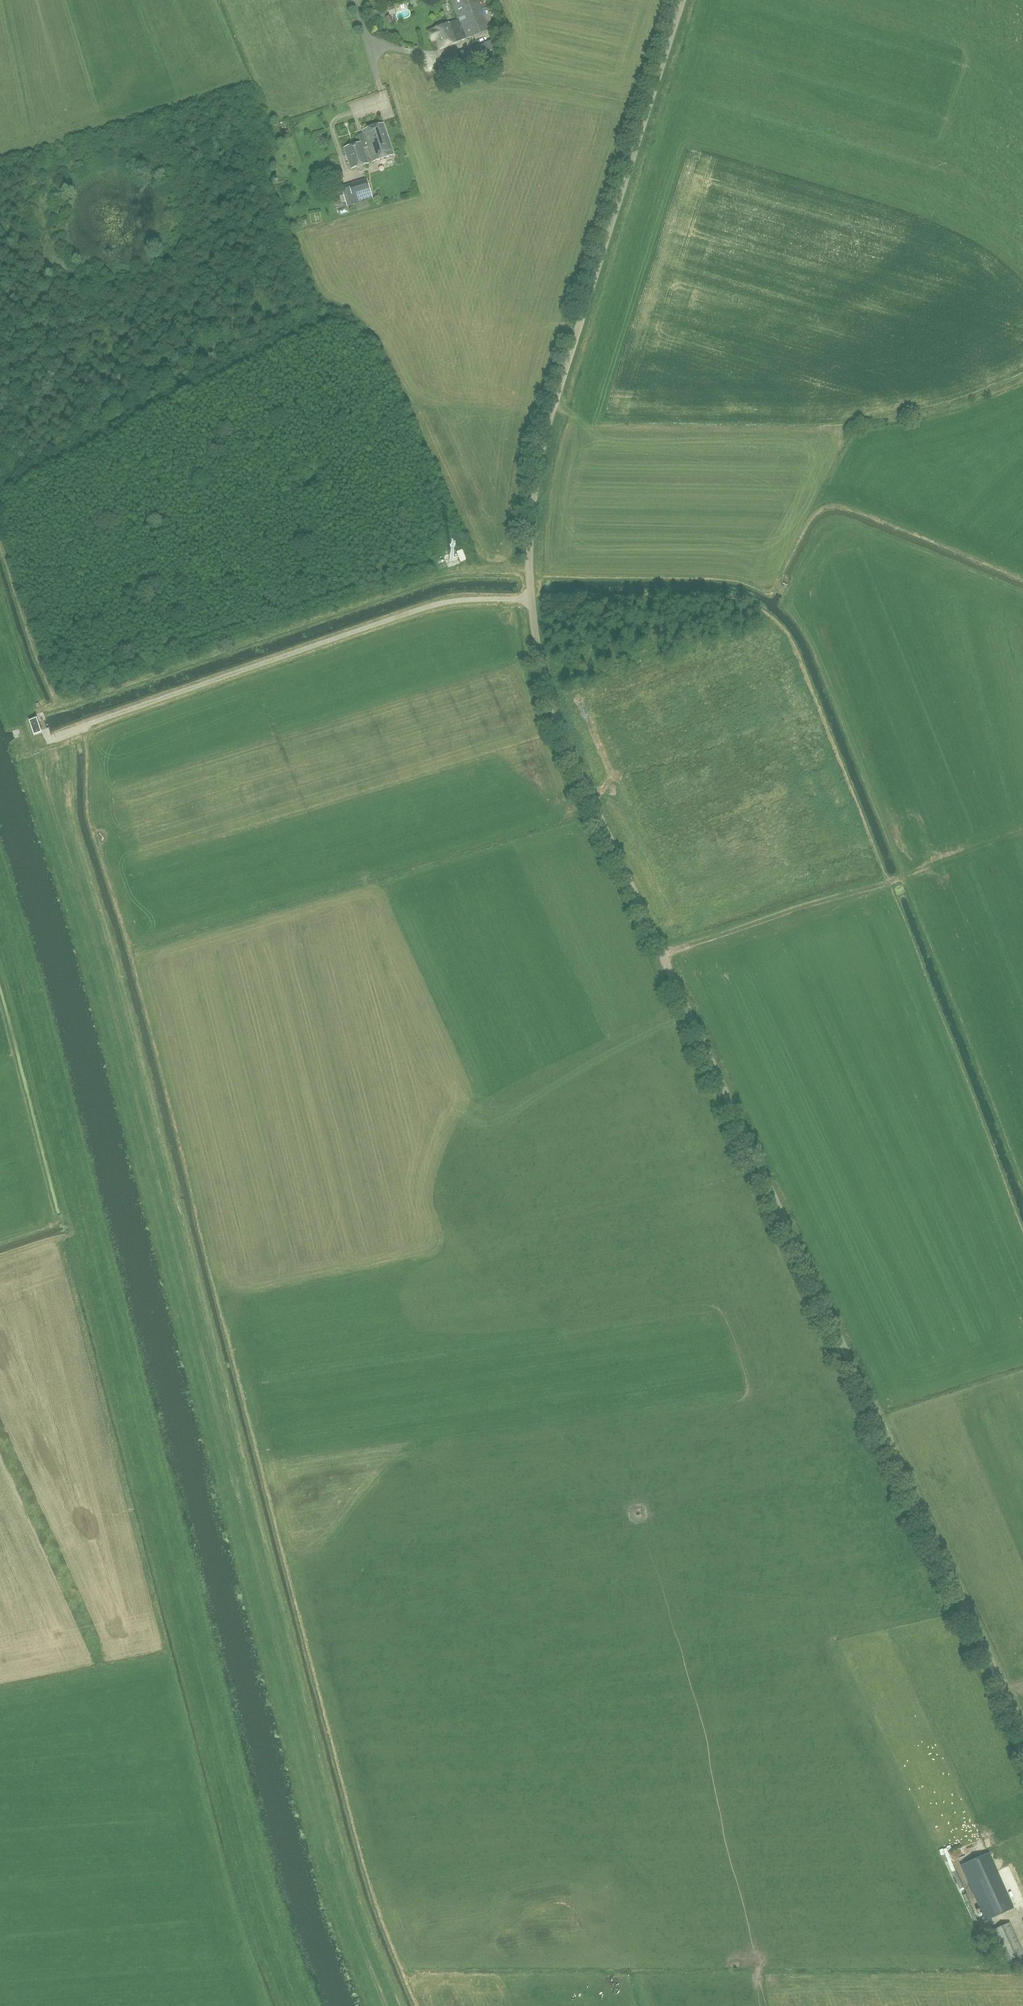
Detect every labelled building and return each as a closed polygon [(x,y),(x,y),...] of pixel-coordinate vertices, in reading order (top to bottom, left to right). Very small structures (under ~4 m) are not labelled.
[(459,41),(485,32),(473,0),(450,0),(458,20),(450,23),(428,31),(431,40),(436,38),(439,48),(457,42),(459,41)] [(491,40),(459,52),(466,72),(499,60),(491,40)] [(451,65),(460,61),(456,51),(440,58),(443,68),(451,65)] [(394,155),(383,123),(362,130),(364,137),(360,138),(361,142),(344,147),(351,169),(368,163),(363,146),(367,145),(372,162),(394,155)] [(367,179),(353,183),(341,187),(347,207),(373,198),(367,179)] [(462,550),(456,552),(460,561),(466,559),(462,550)] [(29,721),(34,735),(41,732),(36,718),(29,721)] [(1014,1907),(996,1866),(989,1850),(960,1864),(984,1919),(1014,1907)] [(1022,1954),(1022,1952),(1017,1938),(1010,1922),(984,1934),(998,1965),(1022,1954)]
